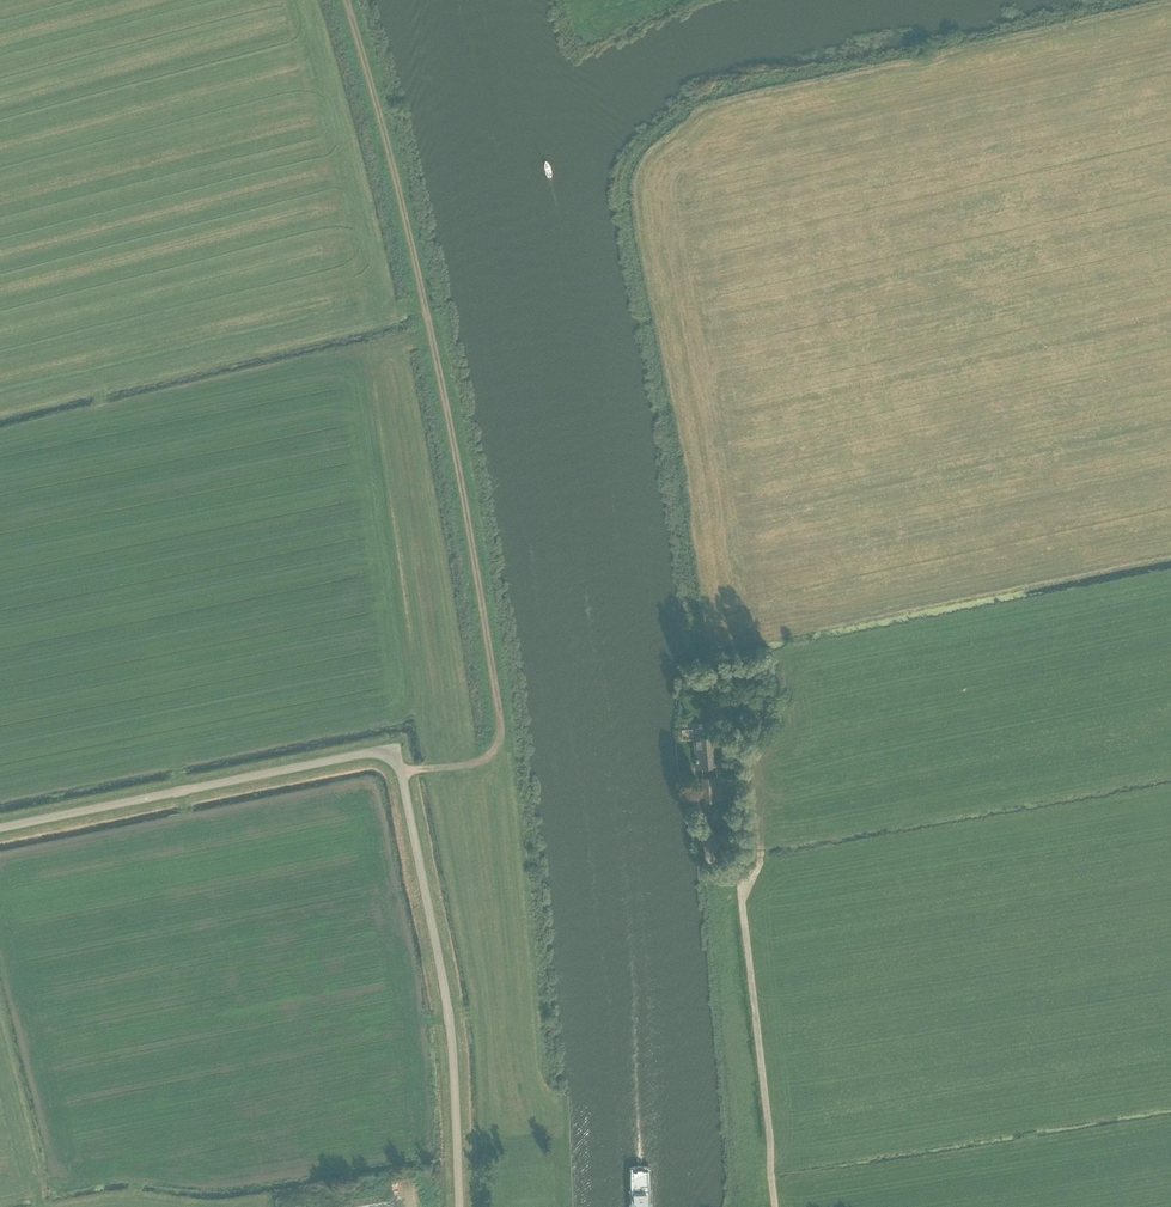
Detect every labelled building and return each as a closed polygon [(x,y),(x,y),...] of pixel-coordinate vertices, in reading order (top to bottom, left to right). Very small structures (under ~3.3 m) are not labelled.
[(718,742),(717,735),(692,737),(696,769),(702,768),(703,775),(701,776),(703,800),(723,798),(721,775),(719,776),(718,766),(721,766),(719,753),(724,752),(723,741),(718,742)]
